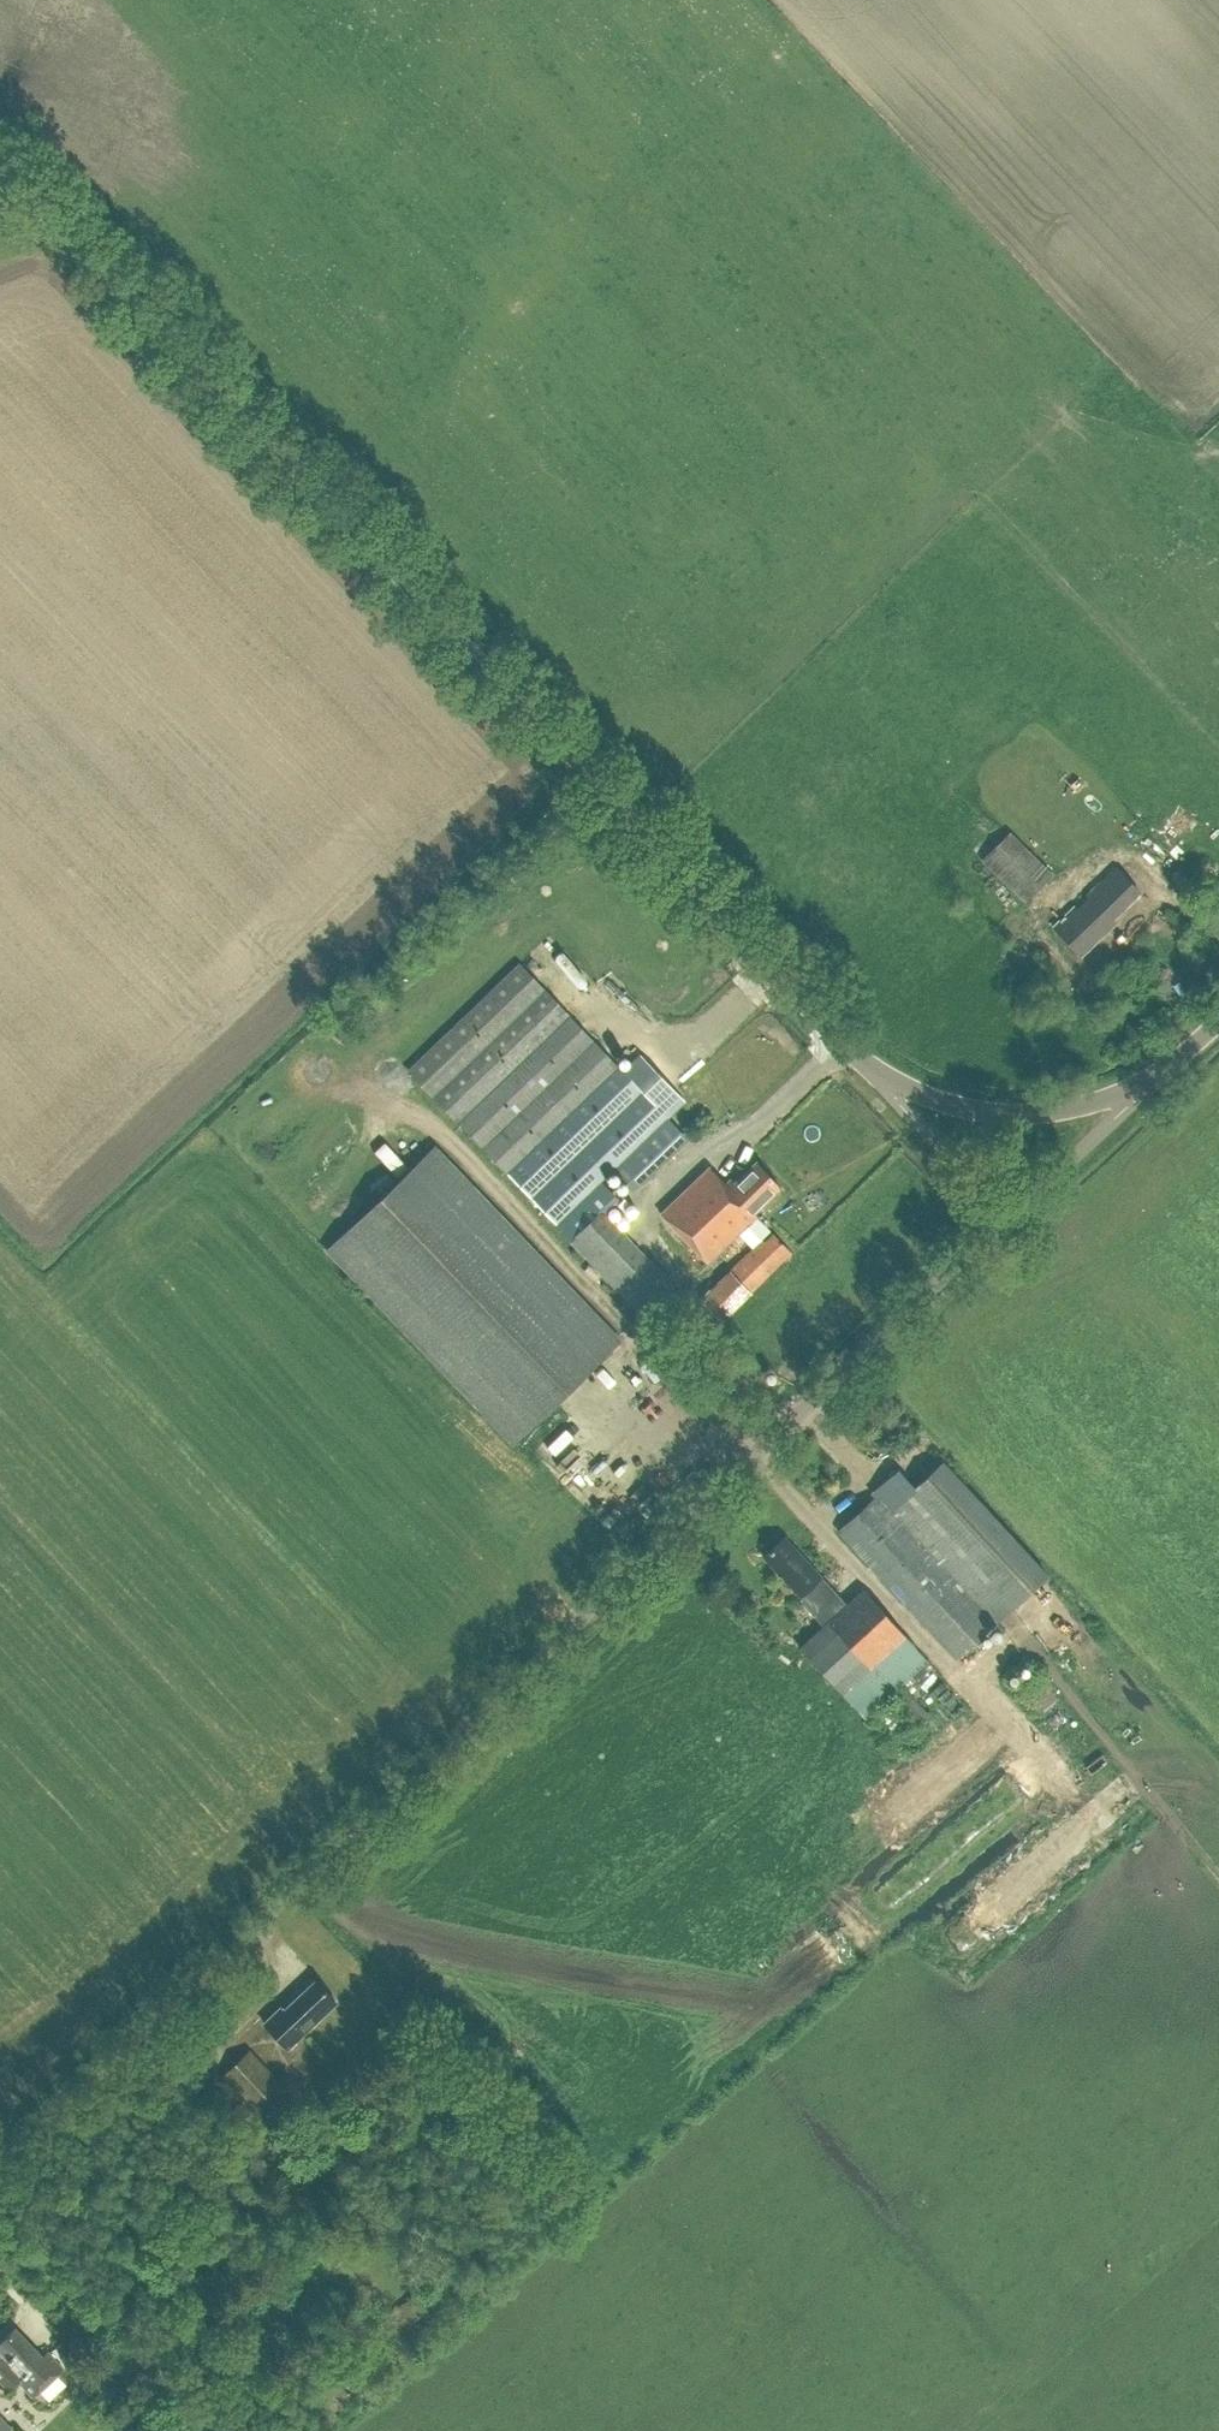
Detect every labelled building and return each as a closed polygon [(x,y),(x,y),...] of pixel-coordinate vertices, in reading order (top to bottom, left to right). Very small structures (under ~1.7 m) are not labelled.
[(1054,875),(1010,832),(980,860),(1023,903),(1054,875)] [(1111,919),(1138,892),(1115,869),(1055,928),(1081,955),(1114,923),(1111,919)] [(673,1287),(603,1213),(684,1136),(521,965),(410,1071),(571,1240),(570,1241),(642,1317),(673,1287)] [(622,1339),(434,1143),(324,1249),(512,1445),(622,1339)] [(660,1213),(706,1262),(756,1216),(753,1213),(781,1187),(756,1161),(728,1186),(710,1166),(660,1213)] [(721,1322),(793,1252),(770,1230),(699,1298),(721,1322)] [(875,1493),(835,1530),(955,1660),(1049,1573),(941,1459),(889,1508),(875,1493)] [(822,1624),(798,1646),(864,1719),(929,1660),(863,1587),(845,1603),(786,1537),(763,1558),(822,1624)] [(1040,1677),(1023,1691),(1040,1712),(1057,1697),(1040,1677)] [(930,1716),(909,1694),(898,1704),(918,1727),(930,1716)] [(890,1731),(899,1724),(885,1708),(876,1715),(890,1731)] [(288,2047),(337,2001),(313,1976),(282,2005),(280,2003),(262,2019),(288,2047)] [(248,2049),(220,2075),(260,2118),(265,2113),(281,2131),(300,2113),(283,2096),(288,2091),(248,2049)] [(78,2154),(70,2162),(75,2168),(84,2159),(78,2154)] [(37,2393),(59,2373),(43,2356),(38,2360),(11,2330),(0,2340),(0,2383),(8,2392),(18,2383),(31,2398),(37,2393)] [(162,2371),(153,2355),(140,2363),(150,2378),(162,2371)] [(0,2414),(0,2430),(6,2430),(11,2426),(0,2414)]
